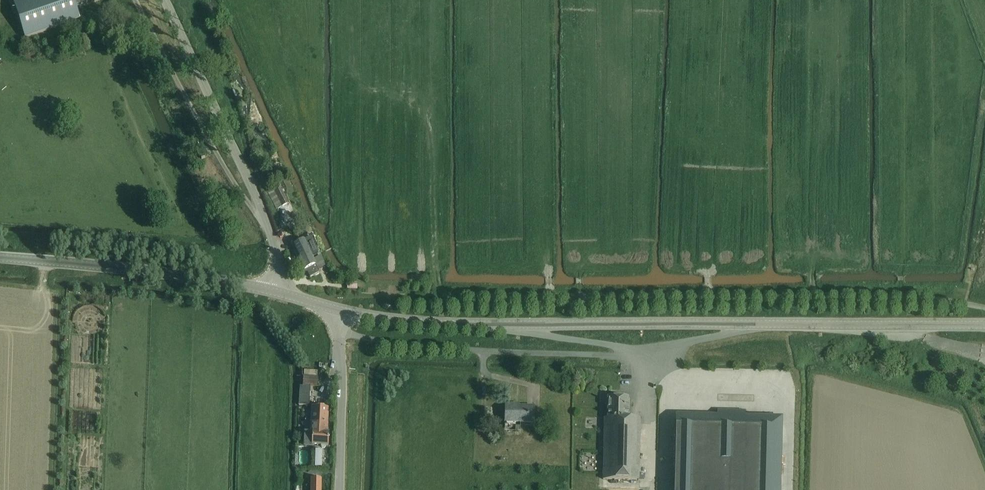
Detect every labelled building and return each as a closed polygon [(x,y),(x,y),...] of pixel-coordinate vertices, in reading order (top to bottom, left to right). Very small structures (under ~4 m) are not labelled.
[(72,21),(65,0),(12,0),(25,38),(72,21)] [(72,21),(80,19),(76,5),(92,0),(65,0),(72,21)] [(197,150),(201,159),(209,155),(204,147),(197,150)] [(278,189),(269,194),(276,209),(285,204),(288,203),(287,201),(281,188),(278,189)] [(310,238),(293,246),(295,250),(296,252),(295,253),(299,262),(300,262),(311,257),(315,255),(314,255),(314,253),(316,252),(310,238)] [(311,257),(300,262),(304,271),(306,270),(308,273),(310,277),(319,273),(317,269),(326,265),(321,255),(312,259),(311,257)] [(300,385),(299,405),(310,406),(310,387),(318,387),(318,376),(303,375),(303,386),(300,385)] [(603,479),(639,480),(640,419),(628,419),(629,398),(608,398),(607,418),(604,418),(603,479)] [(505,422),(534,423),(534,406),(519,406),(519,404),(505,404),(505,422)] [(312,407),(311,432),(304,431),(304,447),(312,447),(312,444),(321,445),(321,447),(322,448),(324,448),(325,448),(326,447),(326,445),(328,445),(329,432),(328,432),(329,408),(312,407)] [(675,489),(775,489),(776,422),(745,421),(745,411),(717,410),(717,420),(676,420),(675,489)] [(322,478),(311,478),(310,489),(322,489),(322,478)]
